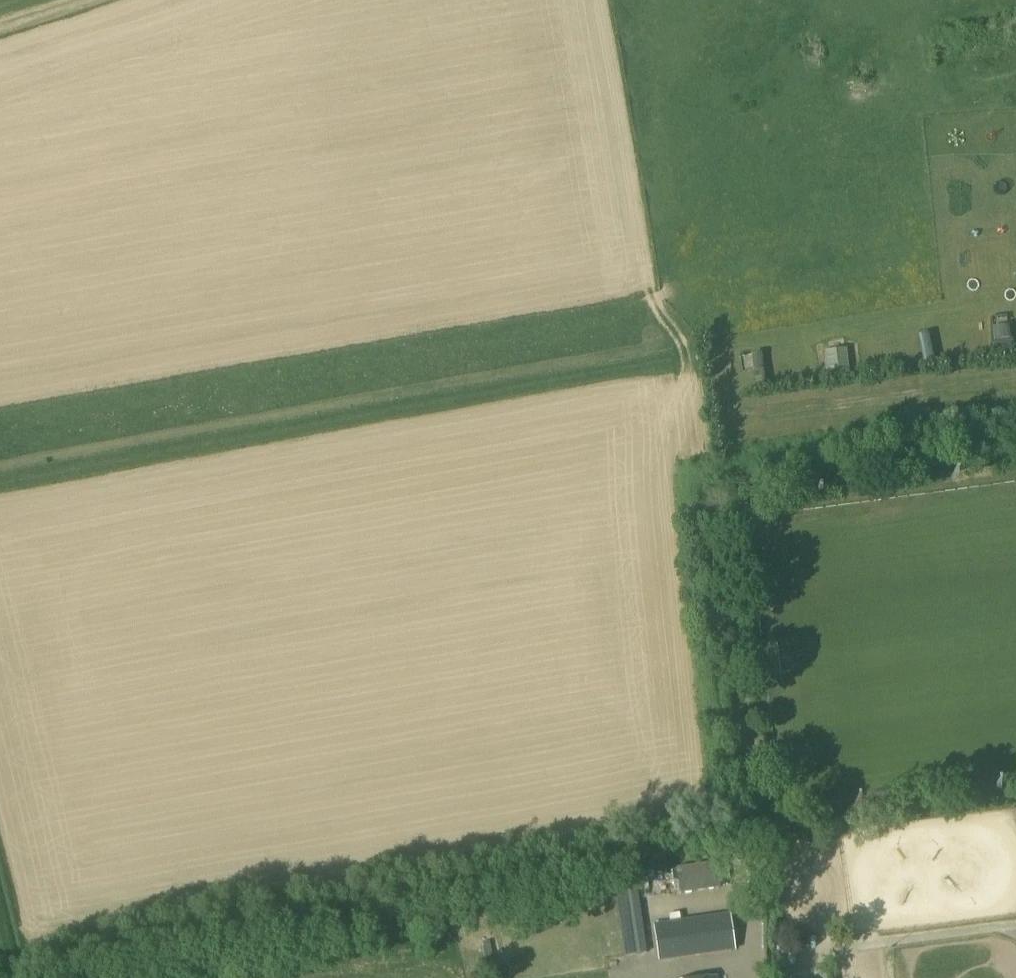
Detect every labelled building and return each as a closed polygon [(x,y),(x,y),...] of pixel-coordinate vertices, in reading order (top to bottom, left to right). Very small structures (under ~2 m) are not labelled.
[(679,864),(681,890),(722,888),(720,861),(679,864)] [(616,896),(621,931),(630,930),(633,955),(646,953),(639,901),(656,898),(654,888),(638,891),(638,892),(616,896)] [(654,925),(660,962),(735,951),(729,914),(654,925)]
